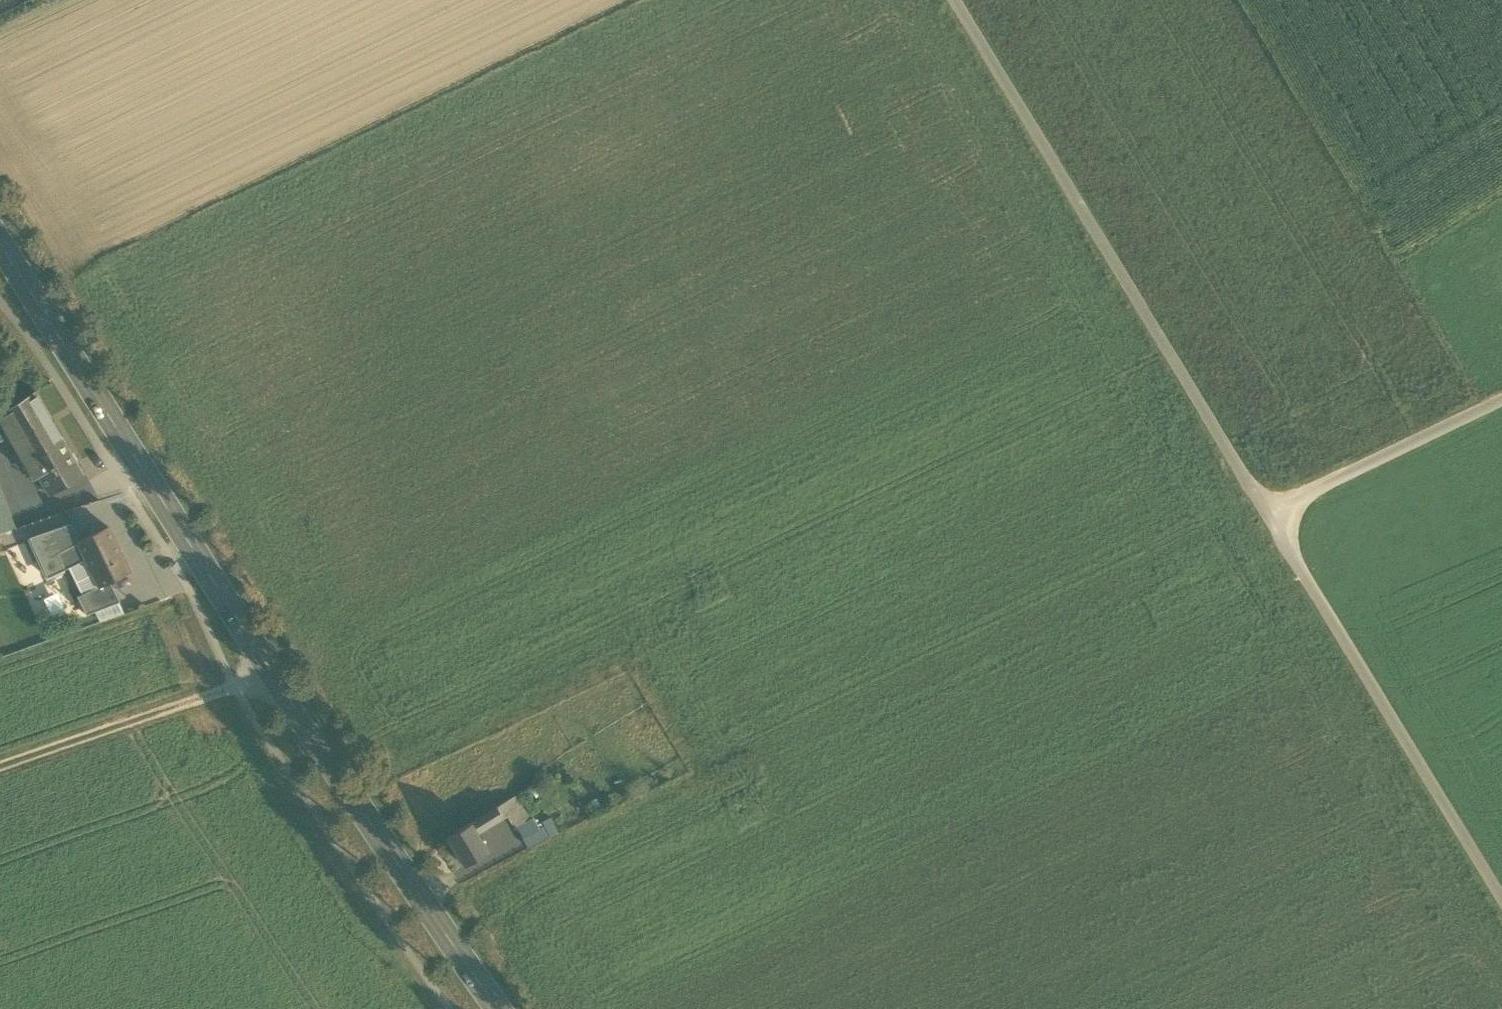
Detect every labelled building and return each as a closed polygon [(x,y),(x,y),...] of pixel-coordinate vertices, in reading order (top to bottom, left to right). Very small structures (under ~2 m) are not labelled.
[(75,461),(33,390),(0,410),(0,419),(25,462),(33,477),(38,475),(50,494),(83,474),(81,472),(82,472),(75,461)] [(15,525),(0,488),(0,532),(15,525)] [(47,576),(64,569),(56,552),(77,541),(78,541),(70,522),(29,536),(47,576)] [(78,541),(77,541),(85,558),(69,566),(82,593),(98,585),(98,586),(110,580),(130,570),(108,526),(78,541)] [(64,569),(69,566),(85,558),(77,541),(56,552),(64,569)] [(77,595),(86,614),(120,601),(110,580),(98,586),(98,585),(82,593),(77,595)] [(518,808),(507,814),(528,849),(549,838),(544,829),(540,831),(518,793),(512,797),(518,808)] [(497,806),(503,816),(507,814),(518,808),(512,797),(497,806)] [(497,806),(473,819),(479,830),(503,816),(497,806)] [(490,849),(479,830),(473,819),(447,834),(465,864),(490,849)]
